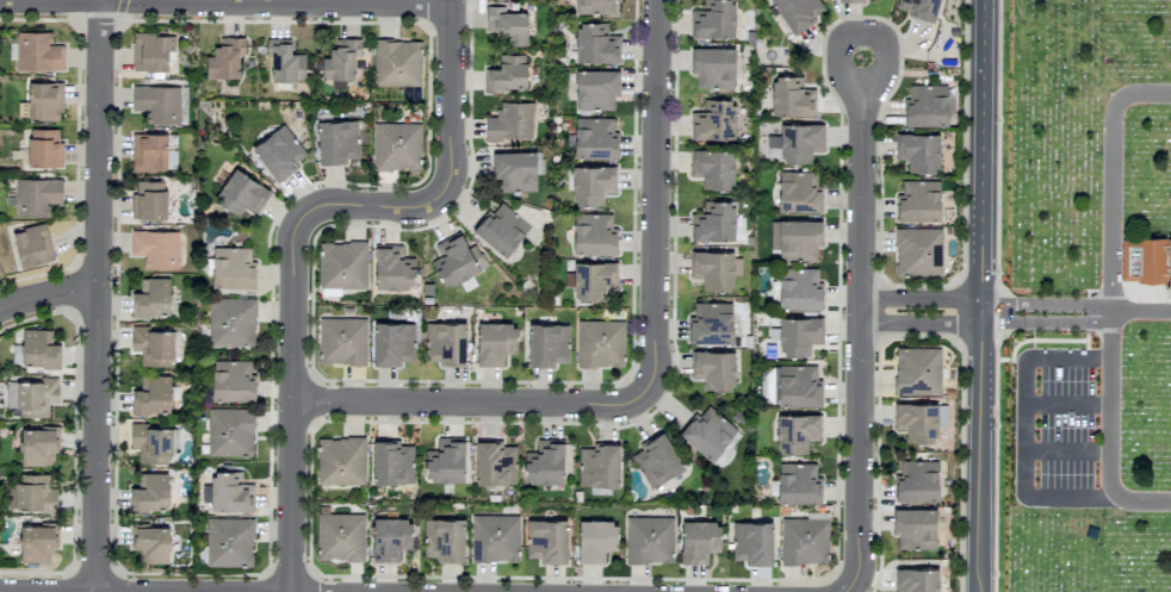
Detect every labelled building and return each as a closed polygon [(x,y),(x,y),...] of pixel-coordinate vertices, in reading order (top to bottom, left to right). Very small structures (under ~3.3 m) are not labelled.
[(613,0),(617,0),(575,0),(575,14),(612,15),(613,0)] [(703,11),(691,11),(690,37),(733,38),(734,0),(703,0),(703,11)] [(791,34),(825,13),(817,0),(771,0),(791,34)] [(897,8),(908,11),(907,17),(934,23),(939,0),(899,0),(897,8)] [(526,46),(527,13),(504,12),(504,7),(487,6),(486,32),(505,33),(505,45),(526,46)] [(575,62),(618,63),(618,36),(607,36),(607,23),(576,23),(575,62)] [(51,33),(16,32),(15,70),(63,71),(63,45),(51,45),(51,33)] [(132,71),(167,71),(168,51),(174,51),(174,34),(133,34),(132,71)] [(206,78),(238,78),(238,56),(245,56),(244,37),(216,38),(216,56),(205,56),(206,78)] [(321,58),(322,79),(331,79),(331,89),(345,89),(345,80),(354,80),(354,58),(361,58),(360,38),(335,39),(335,49),(329,49),(329,58),(321,58)] [(305,55),(290,54),(290,40),(267,39),(266,57),(271,57),(270,81),(304,82),(305,55)] [(421,87),(422,41),(374,40),(373,86),(421,87)] [(691,75),(696,76),(695,87),(734,88),(734,49),(691,48),(691,75)] [(485,93),(503,93),(503,88),(525,88),(526,55),(500,55),(499,69),(485,69),(485,93)] [(575,110),(613,110),(613,96),(619,96),(619,71),(576,70),(575,110)] [(813,116),(814,90),(803,90),(803,77),(772,76),(771,116),(813,116)] [(62,83),(28,82),(27,119),(61,120),(62,83)] [(904,126),(947,126),(947,85),(908,85),(909,99),(904,99),(904,126)] [(179,87),(133,86),(132,111),(152,111),(152,124),(178,125),(179,87)] [(187,87),(180,87),(179,123),(186,123),(187,87)] [(733,99),(703,100),(704,112),(690,112),(691,140),(734,139),(733,99)] [(485,139),(532,140),(533,103),(498,102),(497,117),(485,117),(485,139)] [(574,159),(615,158),(614,118),(574,118),(574,159)] [(359,158),(358,120),(318,122),(319,165),(346,164),(346,159),(359,158)] [(421,124),(374,123),(373,169),(420,170),(421,124)] [(308,157),(282,124),(251,149),(276,181),(308,157)] [(767,157),(780,157),(781,164),(811,163),(811,152),(824,151),(823,124),(780,125),(780,136),(767,136),(767,157)] [(60,167),(61,130),(28,129),(28,167),(60,167)] [(895,160),(907,160),(907,171),(939,172),(940,134),(895,133),(895,160)] [(166,134),(132,134),(132,171),(166,171),(166,134)] [(733,151),(690,150),(690,176),(702,176),(702,189),(732,189),(733,151)] [(494,193),(537,192),(535,152),(493,153),(494,193)] [(615,193),(615,167),(572,166),(572,205),(603,205),(603,193),(615,193)] [(271,191),(234,168),(214,200),(239,216),(245,208),(256,215),(271,191)] [(819,172),(778,172),(779,213),(820,212),(819,172)] [(49,217),(49,204),(62,204),(62,179),(15,179),(14,216),(49,217)] [(166,181),(136,181),(136,194),(131,194),(131,219),(166,219),(166,181)] [(939,221),(940,181),(902,181),(902,194),(896,194),(896,220),(939,221)] [(473,230),(504,258),(530,228),(499,200),(473,230)] [(733,201),(703,201),(703,214),(690,214),(691,241),(734,240),(733,201)] [(614,254),(614,214),(573,214),(574,255),(614,254)] [(779,260),(817,260),(816,247),(821,247),(821,220),(779,221),(779,260)] [(54,259),(45,223),(11,232),(20,268),(54,259)] [(941,277),(942,229),(896,228),(895,276),(941,277)] [(143,268),(178,269),(179,232),(132,231),(131,255),(144,255),(143,268)] [(1121,237),(1121,283),(1170,284),(1170,238),(1121,237)] [(366,289),(367,243),(319,242),(319,288),(366,289)] [(211,287),(252,288),(253,248),(210,247),(210,276),(211,276),(211,287)] [(375,247),(374,288),(413,289),(414,258),(401,258),(402,248),(375,247)] [(734,252),(690,251),(690,277),(702,277),(701,289),(732,290),(732,275),(741,276),(741,259),(734,259),(734,252)] [(574,263),(574,273),(564,273),(565,287),(573,287),(574,302),(602,301),(602,289),(616,288),(616,262),(574,263)] [(820,309),(819,268),(778,269),(779,309),(820,309)] [(131,317),(169,316),(168,278),(147,279),(147,293),(131,293),(131,317)] [(254,347),(255,299),(209,298),(208,346),(254,347)] [(732,303),(694,303),(694,317),(688,316),(688,343),(732,344),(732,303)] [(822,317),(780,317),(779,328),(770,328),(770,340),(780,340),(780,356),(810,357),(810,344),(821,344),(822,317)] [(366,319),(319,318),(318,364),(366,365),(366,319)] [(624,321),(577,321),(576,366),(624,367),(624,321)] [(466,365),(465,322),(424,324),(426,361),(438,361),(439,366),(466,365)] [(373,366),(400,367),(400,361),(414,362),(415,323),(374,323),(373,366)] [(516,355),(517,324),(477,323),(477,367),(503,367),(503,354),(516,355)] [(569,325),(529,324),(528,367),(555,368),(555,363),(568,363),(569,325)] [(140,365),(172,366),(173,331),(149,330),(150,327),(131,326),(130,354),(140,355),(140,365)] [(51,329),(22,330),(22,366),(59,366),(59,344),(51,344),(51,329)] [(940,349),(895,348),(894,395),(940,396),(940,349)] [(691,378),(702,378),(702,391),(734,391),(734,351),(690,352),(691,378)] [(212,360),(211,400),(251,402),(252,361),(212,360)] [(818,366),(774,366),(775,406),(819,406),(818,366)] [(170,376),(148,376),(147,391),(132,390),(131,413),(169,414),(170,376)] [(48,417),(48,403),(58,403),(58,380),(6,381),(6,408),(19,408),(19,417),(48,417)] [(946,427),(946,404),(894,403),(893,430),(906,430),(906,443),(935,443),(936,427),(946,427)] [(679,434),(710,461),(737,431),(706,404),(679,434)] [(207,455),(252,456),(253,409),(208,408),(207,455)] [(776,415),(777,454),(808,453),(808,442),(820,441),(819,414),(776,415)] [(139,463),(167,464),(167,452),(178,452),(178,428),(147,428),(147,423),(130,423),(130,449),(139,449),(139,463)] [(21,466),(50,465),(50,451),(58,451),(57,428),(20,429),(21,466)] [(649,489),(684,469),(663,431),(638,445),(641,450),(631,456),(649,489)] [(365,439),(318,438),(317,484),(364,485),(365,439)] [(424,450),(424,481),(463,481),(464,439),(437,439),(437,450),(424,450)] [(563,485),(564,441),(537,440),(537,452),(524,452),(523,483),(563,485)] [(372,483),(413,484),(413,446),(395,446),(395,441),(373,441),(372,483)] [(476,441),(475,484),(515,485),(516,447),(498,446),(498,441),(476,441)] [(619,444),(593,443),(592,448),(579,448),(578,486),(619,487),(619,444)] [(938,462),(900,460),(900,476),(895,476),(894,501),(937,502),(938,462)] [(819,503),(818,463),(777,464),(778,504),(819,503)] [(252,511),(252,485),(241,485),(241,471),(211,471),(210,510),(252,511)] [(167,510),(168,474),(144,473),(144,488),(130,488),(129,509),(167,510)] [(48,474),(16,475),(17,512),(56,511),(56,489),(48,489),(48,474)] [(935,550),(936,509),(893,508),(892,535),(898,535),(897,549),(935,550)] [(364,514),(317,514),(316,561),(364,561),(364,514)] [(519,561),(519,516),(471,515),(471,561),(519,561)] [(673,517),(625,516),(625,562),(673,563),(673,517)] [(253,567),(254,519),(206,518),(206,566),(253,567)] [(398,562),(399,550),(411,550),(412,519),(373,518),(372,562),(398,562)] [(438,557),(437,562),(463,563),(464,519),(424,518),(423,557),(438,557)] [(780,563),(828,565),(829,519),(781,518),(780,563)] [(526,558),(539,558),(539,563),(566,564),(567,521),(527,520),(526,558)] [(617,552),(617,521),(578,520),(577,563),(604,564),(604,551),(617,552)] [(681,522),(681,565),(707,565),(707,552),(720,553),(720,522),(681,522)] [(732,523),(732,560),(746,560),(746,565),(772,565),(772,522),(732,523)] [(49,547),(57,547),(57,525),(19,526),(20,562),(49,562),(49,547)] [(168,528),(131,527),(130,548),(139,548),(139,563),(168,563),(168,528)] [(895,568),(895,591),(938,591),(938,569),(895,568)]
